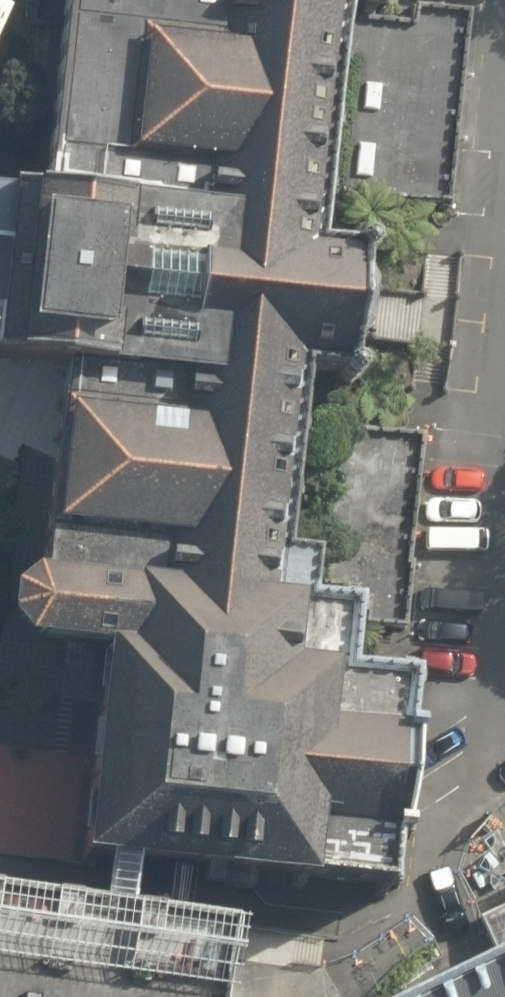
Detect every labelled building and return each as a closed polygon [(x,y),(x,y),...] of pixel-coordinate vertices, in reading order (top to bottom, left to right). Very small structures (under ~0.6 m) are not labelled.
[(83,848),(109,850),(137,854),(314,873),(314,868),(389,877),(394,822),(407,824),(416,719),(408,718),(413,664),(386,661),(353,658),(358,619),(359,595),(313,590),(318,547),(286,544),(299,420),(306,364),(348,368),(351,345),(364,334),(368,311),(371,287),(360,265),(363,240),(322,234),(327,189),(349,0),(64,0),(46,179),(13,176),(12,183),(0,313),(0,349),(76,358),(70,403),(61,409),(44,563),(36,562),(13,581),(11,608),(29,632),(108,641),(104,670),(94,754),(83,848)] [(376,0),(349,0),(327,189),(436,200),(451,202),(472,9),(417,2),(414,20),(373,14),(376,0)] [(9,10),(1,6),(0,5),(0,29),(9,10)] [(0,182),(0,313),(12,183),(0,182)] [(410,432),(299,420),(286,544),(318,547),(313,590),(359,595),(358,619),(390,622),(405,625),(427,433),(410,432)] [(117,897),(131,899),(137,854),(109,850),(103,895),(117,897)] [(223,988),(227,967),(235,914),(117,897),(0,881),(0,996),(222,996),(223,988)] [(399,996),(504,996),(504,945),(399,996)]
